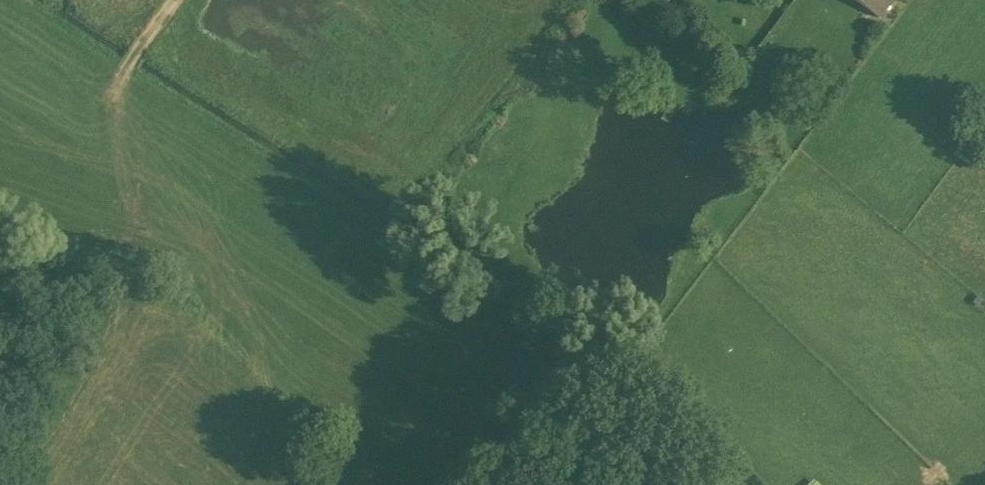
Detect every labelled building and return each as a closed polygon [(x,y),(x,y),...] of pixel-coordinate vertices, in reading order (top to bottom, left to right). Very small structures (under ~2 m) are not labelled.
[(882,18),(896,0),(858,0),(882,18)]
